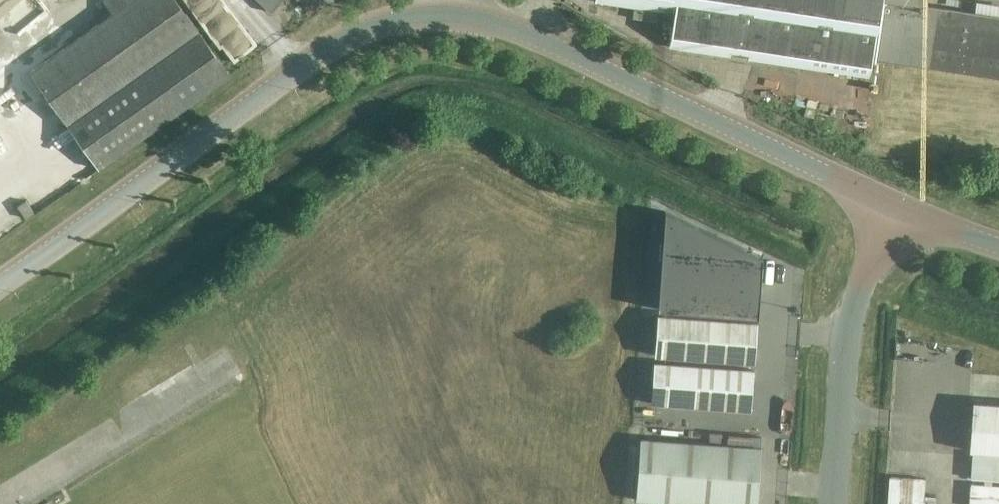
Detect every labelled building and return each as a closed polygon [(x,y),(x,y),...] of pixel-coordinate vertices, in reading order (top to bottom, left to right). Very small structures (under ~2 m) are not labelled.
[(175,0),(132,0),(28,74),(96,169),(228,75),(175,0)] [(112,13),(131,0),(104,0),(112,13)] [(271,11),(282,0),(259,0),(271,11)] [(932,8),(933,0),(607,0),(675,10),(670,44),(870,76),(873,60),(998,79),(998,18),(932,8)] [(32,213),(23,201),(15,207),(23,219),(32,213)] [(665,211),(658,310),(758,317),(763,257),(665,211)] [(758,322),(657,314),(654,356),(755,363),(758,322)] [(754,369),(654,362),(651,404),(751,411),(754,369)] [(973,402),(969,450),(973,451),(971,478),(998,480),(998,404),(973,402)] [(690,503),(758,503),(762,448),(641,439),(636,500),(690,503)] [(890,477),(888,503),(936,503),(937,497),(925,496),(926,479),(890,477)] [(971,484),(969,503),(998,503),(998,486),(971,484)]
